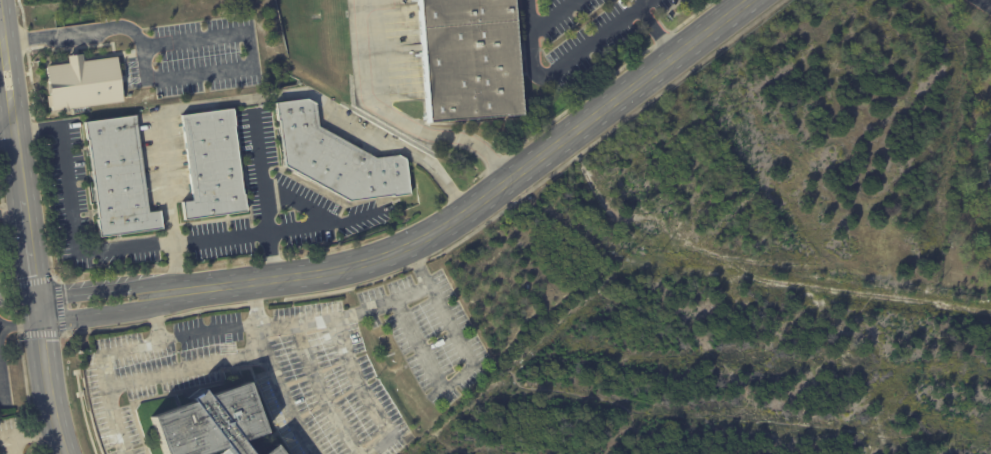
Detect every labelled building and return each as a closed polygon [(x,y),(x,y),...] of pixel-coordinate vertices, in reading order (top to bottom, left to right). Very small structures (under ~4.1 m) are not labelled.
[(427,123),(417,0),(513,0),(519,65),(523,115),(427,123)] [(83,56),(84,60),(118,55),(120,75),(124,74),(125,81),(121,81),(124,100),(69,107),(69,110),(64,110),(64,108),(52,110),(51,105),(48,105),(46,95),(50,94),(46,65),(69,62),(68,54),(83,52),(83,56)] [(408,159),(413,194),(394,197),(394,195),(350,201),(285,165),(279,120),(278,120),(275,101),(307,97),(317,102),(320,125),(377,157),(401,154),(408,158),(408,159)] [(234,108),(236,125),(235,125),(244,193),(245,193),(247,211),(184,219),(181,201),(193,199),(182,114),(234,107),(234,108)] [(136,115),(148,211),(160,210),(162,228),(98,236),(96,218),(97,218),(87,138),(86,138),(84,121),(136,114),(136,115)] [(248,450),(251,453),(221,453),(227,449),(225,446),(203,453),(162,453),(149,416),(191,401),(188,397),(201,387),(207,395),(247,381),(265,432),(241,441),(248,450)] [(275,444),(282,453),(262,453),(275,444)]
